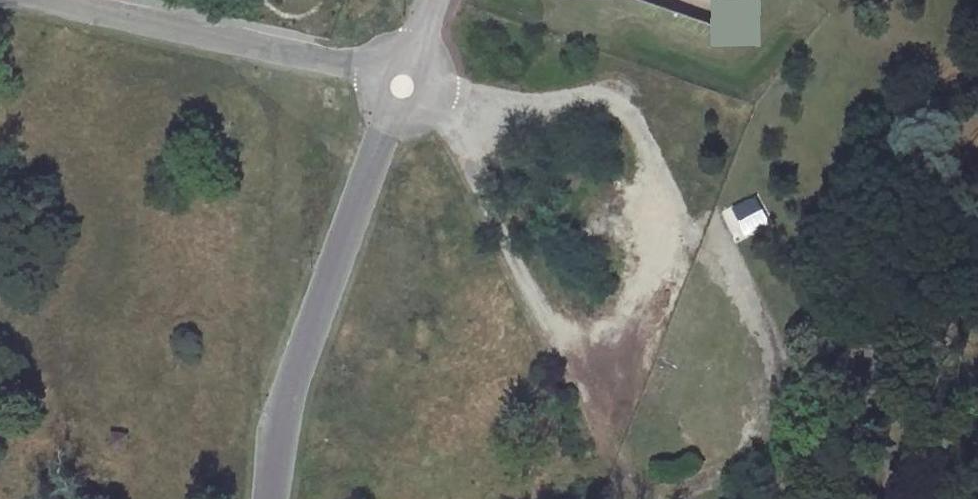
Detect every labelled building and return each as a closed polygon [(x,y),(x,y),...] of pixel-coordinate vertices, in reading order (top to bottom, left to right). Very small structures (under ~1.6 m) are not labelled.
[(735,239),(770,222),(756,194),(721,210),(735,239)]
